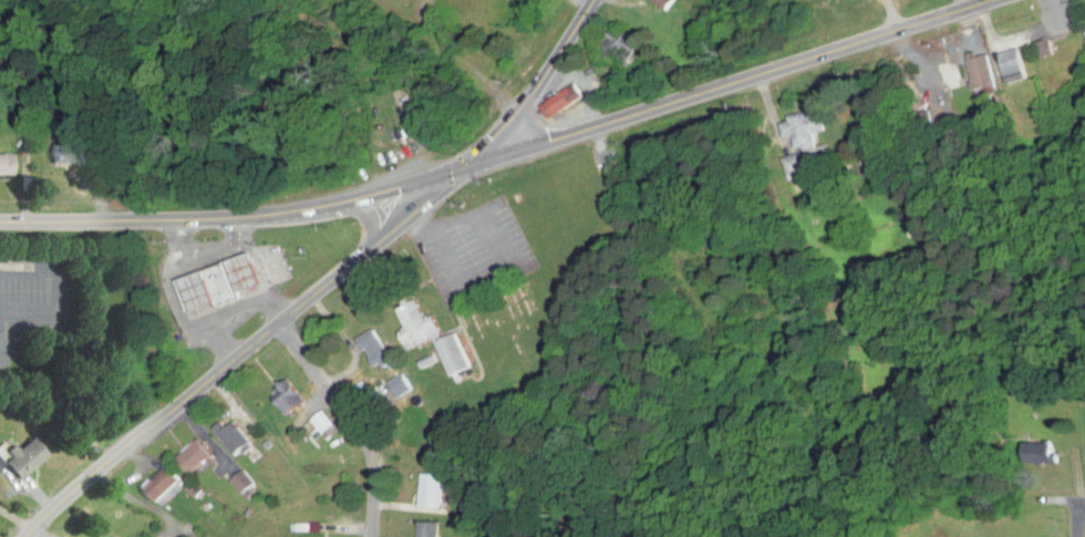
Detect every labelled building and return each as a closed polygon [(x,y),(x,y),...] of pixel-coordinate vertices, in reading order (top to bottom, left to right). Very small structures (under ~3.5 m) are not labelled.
[(628,39),(601,24),(592,39),(620,54),(628,39)] [(1025,37),(1031,52),(1043,48),(1037,32),(1025,37)] [(995,75),(1015,70),(1008,40),(988,46),(995,75)] [(963,83),(983,79),(977,48),(956,53),(963,83)] [(529,97),(537,112),(572,92),(563,77),(529,97)] [(811,106),(798,109),(797,104),(776,109),(777,115),(769,117),(773,131),(782,129),(785,145),(805,140),(802,127),(815,124),(811,106)] [(43,137),(44,156),(73,156),(72,137),(43,137)] [(770,152),(778,173),(796,166),(786,145),(770,152)] [(255,282),(245,248),(170,271),(180,305),(255,282)] [(425,332),(440,372),(463,363),(449,326),(432,332),(424,310),(414,313),(408,297),(389,305),(395,323),(390,325),(396,343),(425,332)] [(346,331),(363,364),(380,355),(362,323),(346,331)] [(401,383),(391,367),(376,375),(386,392),(401,383)] [(262,382),(272,408),(292,400),(283,374),(262,382)] [(311,428),(324,420),(314,404),(302,412),(311,428)] [(202,422),(224,450),(240,437),(223,415),(215,421),(210,415),(202,422)] [(24,428),(2,448),(3,450),(0,453),(0,459),(12,473),(41,448),(24,428)] [(181,467),(203,448),(188,431),(167,451),(181,467)] [(131,480),(146,496),(170,473),(155,458),(131,480)] [(245,479),(231,463),(219,474),(232,489),(245,479)] [(432,501),(433,468),(409,467),(408,500),(432,501)] [(428,516),(406,515),(405,536),(427,536),(428,516)]
